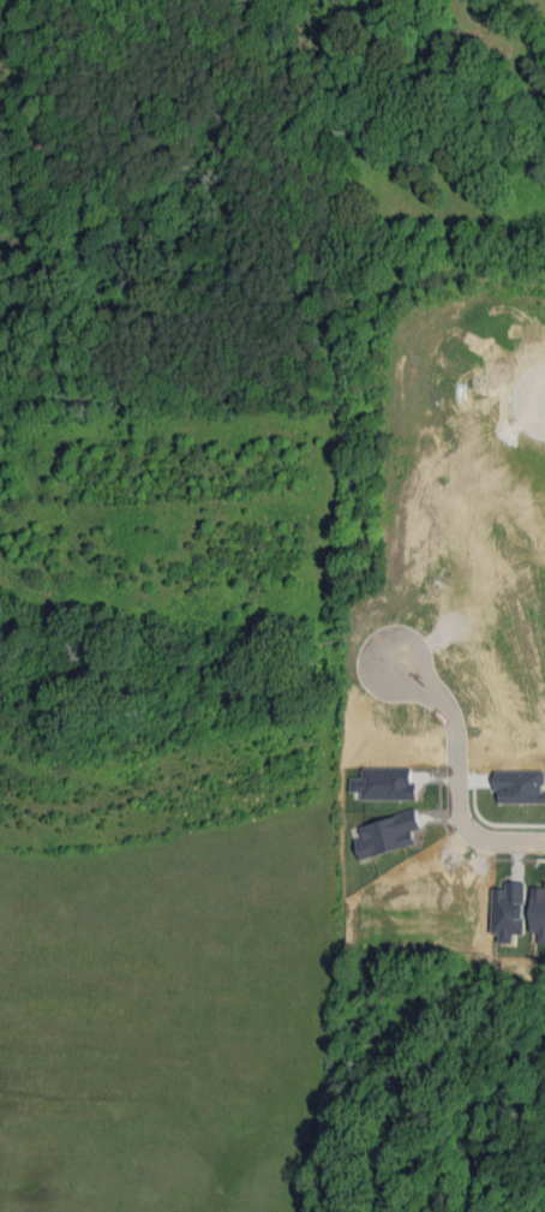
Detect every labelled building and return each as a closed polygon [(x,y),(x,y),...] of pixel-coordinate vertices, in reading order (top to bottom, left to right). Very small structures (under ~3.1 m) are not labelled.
[(418,783),(412,783),(412,767),(363,767),(362,779),(352,779),(351,792),(362,792),(362,800),(418,800),(418,783)] [(497,771),(497,804),(544,803),(544,770),(497,771)] [(360,826),(364,837),(355,840),(361,860),(417,844),(414,830),(422,828),(417,809),(360,826)] [(527,882),(508,881),(507,888),(494,888),(493,934),(502,934),(501,943),(514,944),(515,934),(525,935),(527,882)] [(544,882),(544,887),(533,887),(533,933),(540,933),(540,943),(544,944),(544,882)]
